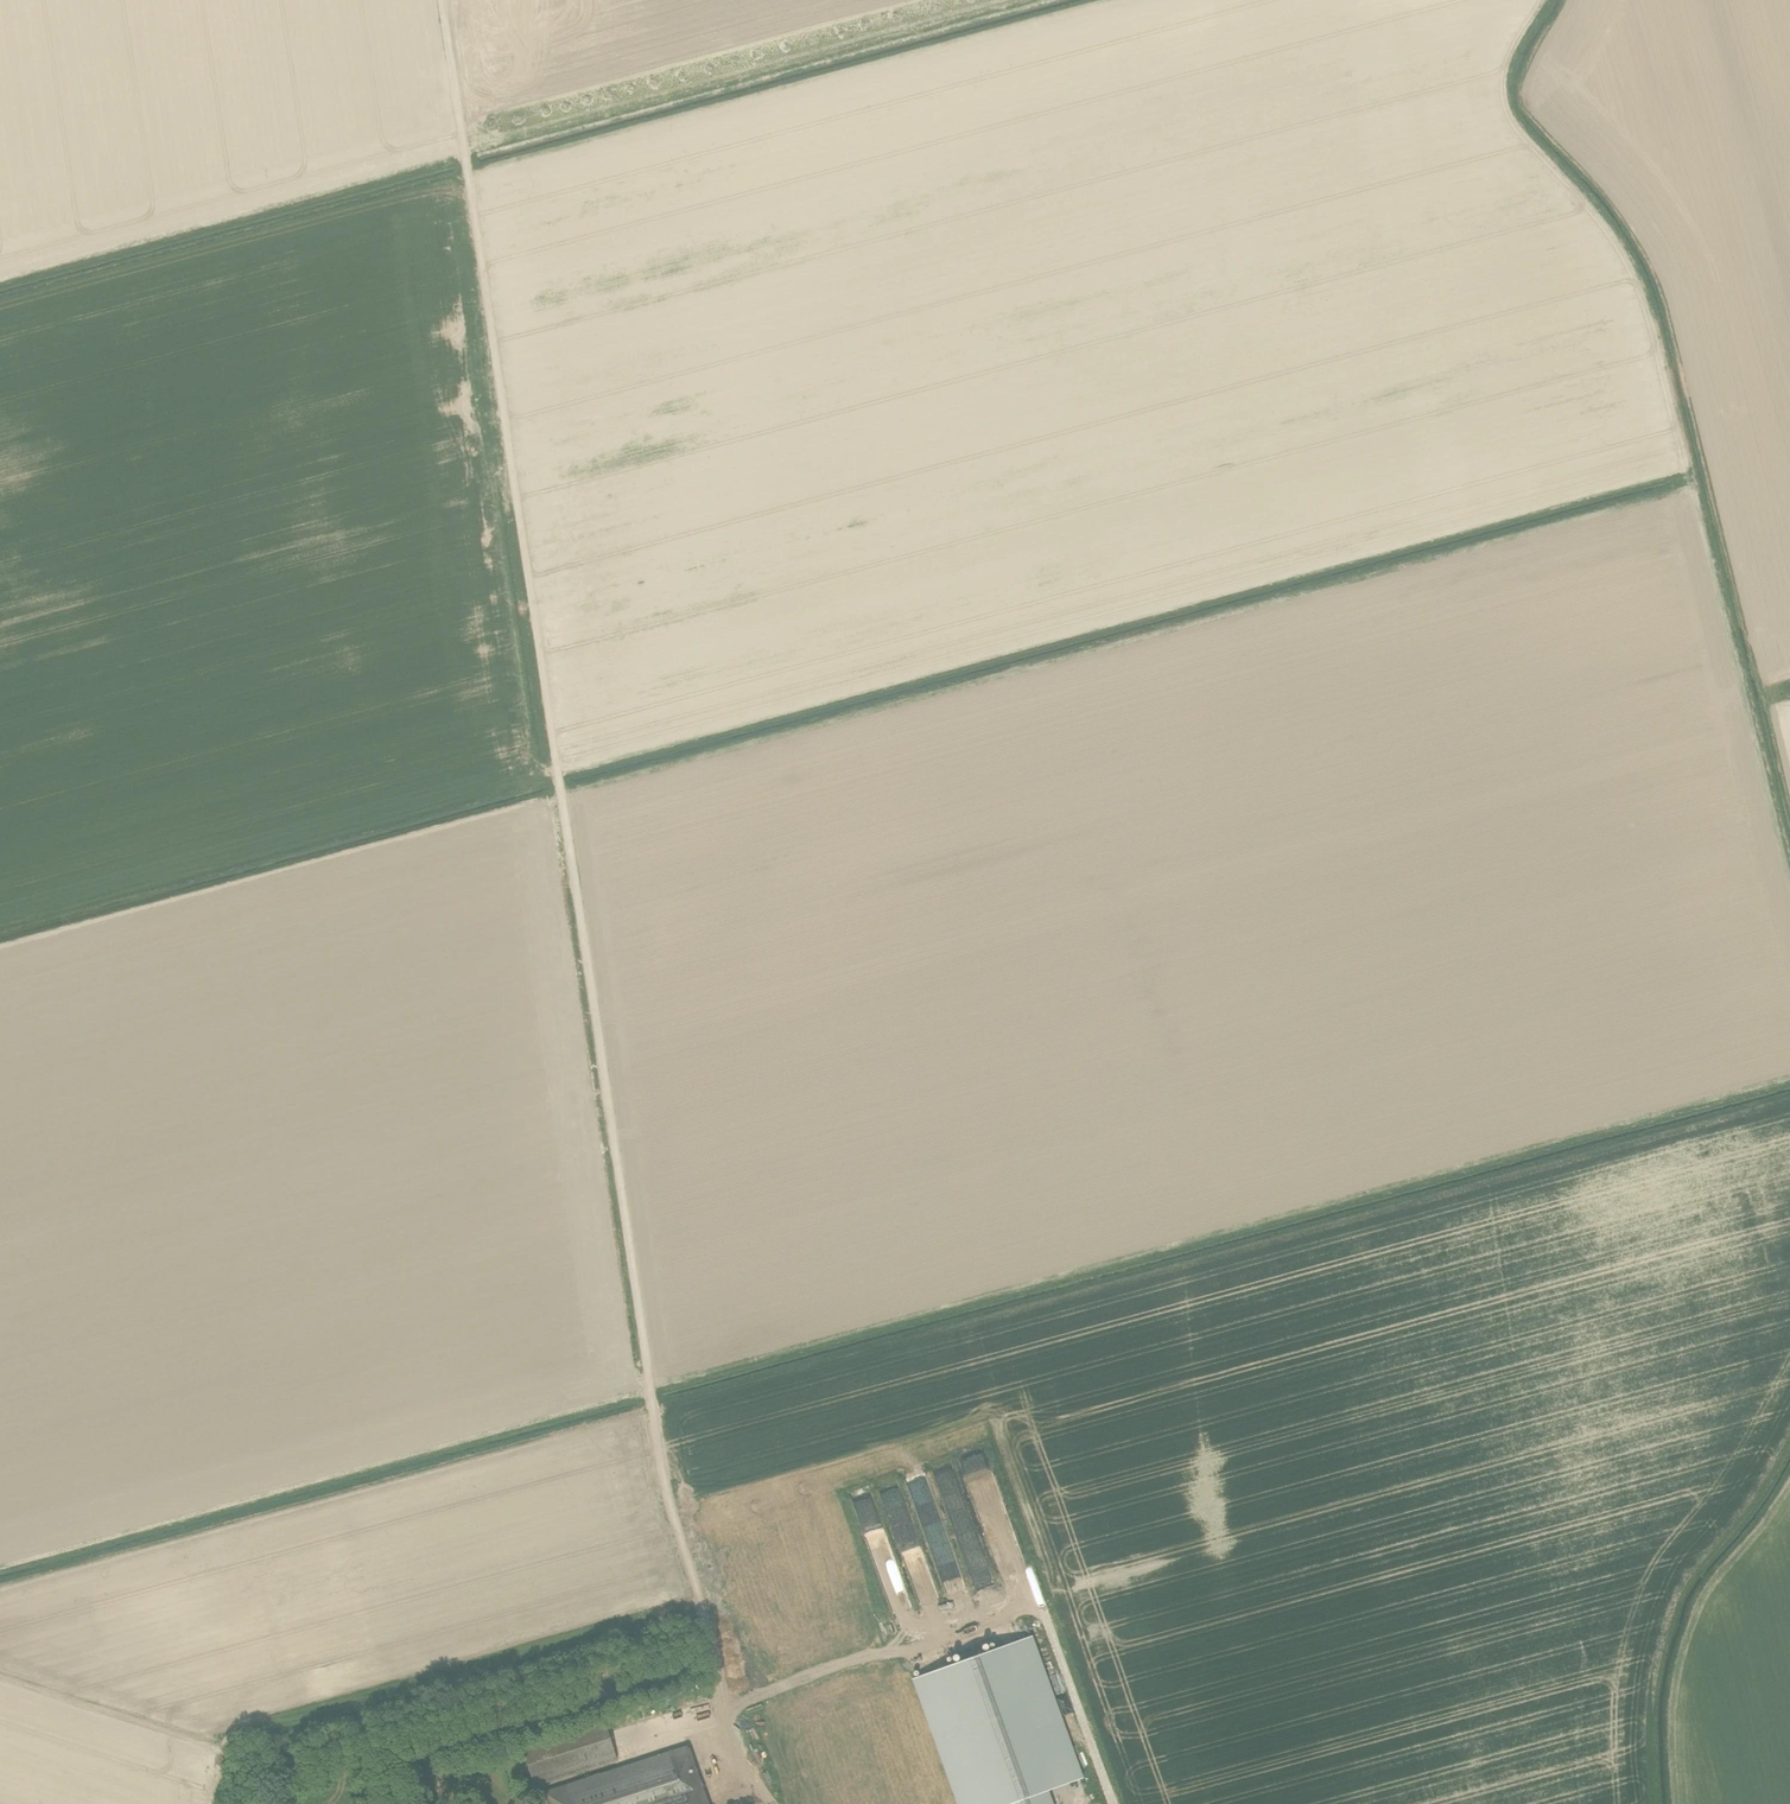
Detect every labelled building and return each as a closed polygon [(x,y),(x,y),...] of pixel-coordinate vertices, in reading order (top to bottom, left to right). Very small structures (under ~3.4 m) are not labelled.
[(911,1678),(956,1803),(1053,1803),(1048,1790),(1083,1778),(1032,1635),(911,1678)] [(709,1684),(701,1687),(703,1694),(711,1691),(709,1684)] [(617,1760),(604,1718),(521,1743),(534,1785),(617,1760)] [(687,1746),(543,1792),(547,1803),(709,1803),(690,1749),(689,1749),(687,1746)]
